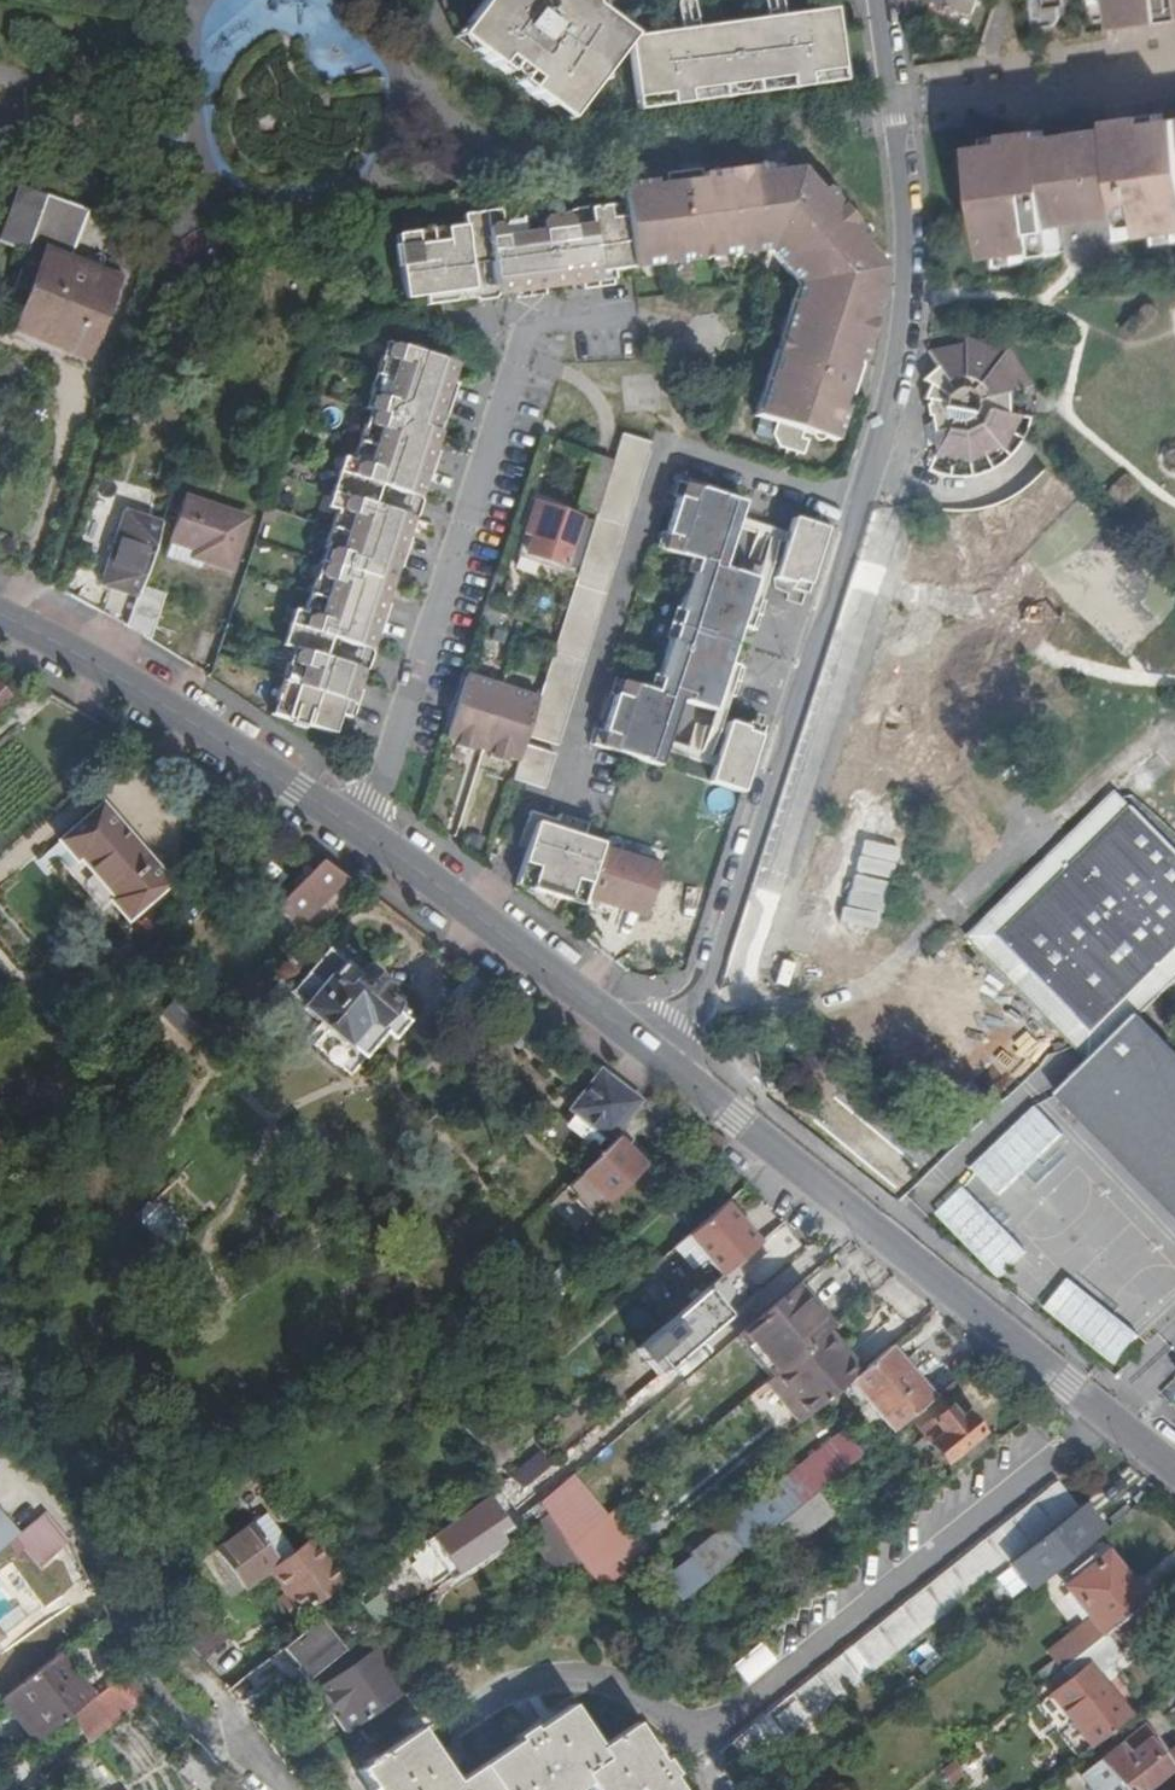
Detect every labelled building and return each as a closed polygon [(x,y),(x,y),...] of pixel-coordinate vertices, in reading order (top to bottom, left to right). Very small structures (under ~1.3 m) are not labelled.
[(601,1),(601,0),(495,0),(496,2),(487,2),(468,26),(486,39),(479,49),(488,55),(484,61),(496,70),(503,61),(513,68),(524,77),(534,84),(526,93),(540,103),(544,99),(552,105),(560,97),(577,109),(596,87),(592,78),(602,77),(620,55),(591,33),(590,24),(585,24),(582,4),(601,1)] [(813,16),(783,20),(782,13),(773,15),(771,0),(762,0),(766,23),(734,27),(739,30),(742,35),(773,31),(774,41),(784,40),(783,30),(805,27),(808,37),(815,36),(813,16)] [(782,13),(780,0),(771,0),(773,15),(782,13)] [(934,4),(975,18),(981,0),(935,0),(934,4)] [(1042,0),(1030,2),(1030,5),(1034,30),(1034,34),(1044,33),(1055,31),(1059,27),(1060,22),(1070,21),(1067,0),(1042,0)] [(1116,35),(1174,27),(1174,0),(1111,0),(1116,35)] [(603,20),(601,1),(582,4),(585,24),(590,24),(591,33),(620,55),(630,41),(603,20)] [(723,33),(727,28),(697,32),(693,7),(690,3),(686,1),(682,1),(677,4),(675,7),(676,11),(685,9),(688,27),(679,29),(680,34),(649,39),(652,58),(660,58),(659,48),(682,44),(683,54),(694,52),(692,43),(716,40),(718,49),(724,49),(722,39),(723,33)] [(676,11),(679,29),(688,27),(685,9),(676,11)] [(809,79),(843,74),(836,23),(829,24),(827,14),(813,16),(815,36),(808,37),(805,27),(783,30),(784,40),(774,41),(773,31),(742,35),(739,30),(734,27),(727,28),(723,33),(722,39),(724,49),(718,49),(716,40),(692,43),(694,52),(683,54),(682,44),(659,48),(660,58),(652,58),(649,39),(635,41),(636,51),(629,51),(637,104),(664,100),(666,111),(691,107),(689,96),(722,92),(723,103),(736,101),(735,96),(737,96),(742,96),(745,94),(746,100),(758,98),(757,86),(789,81),(791,93),(810,90),(809,79)] [(486,39),(468,26),(457,40),(484,61),(488,55),(479,49),(486,39)] [(1044,43),(1044,33),(1034,34),(1034,30),(1025,32),(1027,44),(1044,43)] [(506,78),(513,68),(503,61),(496,70),(506,78)] [(844,85),(843,74),(809,79),(810,90),(844,85)] [(518,86),(526,93),(534,84),(524,77),(518,86)] [(758,98),(791,93),(789,81),(757,86),(758,98)] [(691,107),(723,103),(722,92),(689,96),(691,107)] [(566,124),(577,109),(560,97),(552,105),(544,99),(540,103),(566,124)] [(638,115),(666,111),(664,100),(637,104),(638,115)] [(1151,140),(1150,128),(1148,122),(1111,127),(1112,134),(1113,137),(1113,144),(1151,140)] [(1150,128),(1151,140),(1113,144),(1113,137),(1045,145),(1046,154),(1009,158),(1007,148),(973,152),(989,263),(1040,256),(1041,261),(1060,258),(1056,229),(1124,220),(1124,228),(1131,232),(1143,231),(1145,242),(1174,238),(1174,125),(1150,128)] [(1006,141),(1007,148),(1009,158),(1046,154),(1045,145),(1044,143),(1043,136),(1006,141)] [(653,187),(621,191),(623,215),(631,275),(631,276),(766,258),(796,293),(753,422),(775,429),(771,443),(778,456),(801,464),(807,448),(801,446),(803,439),(834,449),(845,417),(840,415),(844,404),(854,406),(861,386),(846,381),(851,367),(860,371),(881,308),(874,305),(866,302),(869,293),(877,295),(884,274),(864,249),(869,245),(826,194),(820,198),(800,174),(778,176),(779,185),(769,186),(768,178),(767,172),(702,180),(703,191),(688,193),(687,178),(667,180),(668,190),(653,192),(653,187)] [(702,176),(687,178),(688,193),(703,191),(702,180),(702,176)] [(778,176),(768,178),(769,186),(779,185),(778,176)] [(43,212),(47,201),(31,195),(20,190),(1,246),(27,256),(43,212)] [(63,217),(66,208),(47,201),(43,212),(27,256),(18,279),(0,328),(21,334),(63,217)] [(88,217),(66,208),(63,217),(21,334),(20,335),(88,360),(94,341),(102,344),(109,323),(102,321),(107,305),(117,303),(124,280),(123,275),(72,256),(88,217)] [(513,291),(515,304),(545,301),(545,286),(581,282),(582,295),(612,292),(611,277),(631,275),(623,215),(608,218),(608,213),(569,218),(570,222),(541,227),(540,222),(502,228),(499,217),(464,222),(464,233),(446,235),(447,239),(416,243),(416,239),(396,241),(398,251),(393,251),(396,273),(401,273),(405,305),(424,303),(423,297),(453,293),(454,299),(473,296),(468,261),(480,259),(484,294),(513,291)] [(866,302),(874,305),(877,295),(869,293),(866,302)] [(109,323),(117,303),(107,305),(102,321),(109,323)] [(963,343),(963,346),(999,361),(1000,358),(963,343)] [(962,352),(929,359),(936,373),(921,386),(929,391),(921,405),(929,407),(931,424),(928,426),(928,429),(922,430),(925,450),(933,449),(934,457),(932,460),(965,465),(994,451),(997,454),(998,455),(1017,421),(1008,420),(1002,419),(1000,400),(1006,399),(1026,394),(1002,356),(1000,358),(999,361),(963,346),(962,349),(962,352)] [(927,357),(929,359),(962,352),(962,349),(927,357)] [(441,388),(448,369),(421,360),(416,353),(409,357),(390,351),(386,363),(383,363),(370,401),(373,402),(369,415),(374,417),(369,430),(365,429),(354,467),(344,463),(328,513),(337,517),(326,553),(330,555),(321,582),(317,581),(305,619),(295,615),(283,651),(298,656),(294,669),(289,669),(277,706),(282,708),(278,722),(293,726),(291,731),(305,735),(306,731),(334,740),(340,721),(354,726),(363,697),(350,691),(355,673),(322,662),(325,652),(359,662),(368,636),(381,640),(391,610),(377,606),(389,570),(403,574),(412,545),(399,540),(404,522),(370,511),(375,498),(408,509),(417,484),(430,488),(439,460),(426,454),(431,437),(426,436),(433,417),(446,421),(455,393),(441,388)] [(1004,353),(1002,356),(1026,394),(1030,393),(1004,353)] [(846,381),(861,386),(865,372),(860,371),(851,367),(846,381)] [(1017,421),(998,455),(1000,457),(1020,422),(1017,421)] [(559,750),(653,449),(621,439),(612,468),(596,521),(593,528),(577,579),(555,651),(539,703),(528,740),(559,750)] [(965,465),(932,460),(930,463),(965,469),(997,454),(994,451),(965,465)] [(1171,453),(1167,458),(1166,463),(1171,469),(1174,471),(1174,452),(1171,453)] [(596,521),(612,468),(594,462),(577,514),(596,521)] [(1107,493),(1120,505),(1139,485),(1127,474),(1107,493)] [(723,576),(744,510),(686,492),(682,506),(678,505),(666,543),(669,544),(665,558),(700,569),(695,582),(691,581),(680,620),(683,621),(674,650),(670,649),(659,684),(663,685),(659,698),(625,688),(620,702),(616,702),(605,738),(608,740),(605,753),(630,761),(661,771),(681,706),(715,717),(719,701),(734,705),(743,675),(730,671),(741,634),(755,638),(764,609),(750,604),(755,587),(723,576)] [(252,555),(260,528),(171,496),(161,527),(156,540),(170,545),(166,561),(200,574),(204,564),(244,578),(252,555)] [(518,558),(577,579),(593,528),(579,524),(578,524),(534,510),(518,558)] [(140,590),(156,540),(161,527),(125,515),(100,588),(111,592),(103,615),(128,624),(140,590)] [(809,594),(828,538),(793,526),(774,586),(794,593),(795,589),(809,594)] [(128,624),(126,631),(150,646),(165,598),(140,590),(128,624)] [(525,749),(528,740),(539,703),(465,680),(454,716),(445,744),(457,748),(456,753),(471,758),(473,753),(475,744),(494,751),(491,759),(490,764),(505,769),(507,764),(519,767),(525,749)] [(744,798),(762,742),(747,737),(748,732),(729,727),(710,787),(744,798)] [(473,753),(491,759),(494,751),(475,744),(473,753)] [(519,767),(514,784),(546,794),(556,759),(525,749),(519,767)] [(839,855),(831,852),(805,932),(860,949),(885,870),(877,867),(885,843),(893,846),(905,810),(851,793),(839,828),(847,830),(839,855)] [(1089,1035),(999,942),(1130,813),(1113,797),(966,941),(1082,1060),(1084,1057),(1091,1064),(1138,1018),(1167,990),(1174,982),(1174,952),(1089,1035)] [(170,887),(102,809),(61,845),(77,863),(72,867),(108,907),(111,905),(128,923),(170,887)] [(1174,952),(1174,860),(1130,813),(999,942),(1089,1035),(1174,952)] [(584,907),(586,900),(601,854),(602,849),(583,843),(588,829),(558,819),(554,833),(536,828),(538,820),(529,817),(518,851),(527,855),(518,885),(532,889),(531,894),(568,906),(569,901),(584,907)] [(839,828),(831,852),(839,855),(847,830),(839,828)] [(877,867),(885,870),(893,846),(885,843),(877,867)] [(586,900),(646,921),(661,874),(601,854),(586,900)] [(331,897),(344,882),(321,868),(275,914),(292,931),(309,915),(306,912),(319,898),(331,897)] [(958,939),(954,943),(900,997),(931,1027),(952,1049),(968,1033),(955,1019),(977,998),(990,1011),(1010,992),(958,939)] [(358,979),(326,953),(289,996),(306,1010),(303,1012),(320,1028),(309,1041),(351,1078),(388,1036),(395,1042),(411,1024),(372,990),(375,986),(363,975),(358,979)] [(1017,999),(1010,992),(990,1011),(983,1022),(968,1033),(952,1049),(960,1055),(1017,999)] [(1171,993),(1158,1006),(1167,1015),(1174,1007),(1174,998),(1171,993)] [(983,1022),(990,1011),(977,998),(955,1019),(968,1033),(983,1022)] [(183,1045),(201,1033),(182,1005),(159,1021),(163,1028),(174,1044),(180,1041),(183,1045)] [(1138,1018),(1091,1064),(1072,1082),(1057,1097),(1081,1121),(1128,1074),(1174,1122),(1174,1056),(1138,1018)] [(1084,1057),(1082,1060),(1066,1076),(1072,1082),(1091,1064),(1084,1057)] [(1174,1215),(1174,1122),(1128,1074),(1081,1121),(1174,1215)] [(609,1144),(638,1107),(601,1078),(572,1115),(609,1144)] [(643,1171),(617,1143),(565,1192),(574,1201),(573,1203),(591,1220),(643,1171)] [(719,1281),(756,1250),(723,1210),(674,1253),(692,1274),(705,1264),(719,1281)] [(547,1282),(562,1299),(574,1289),(559,1273),(547,1282)] [(712,1303),(705,1293),(686,1310),(664,1329),(634,1353),(643,1363),(650,1357),(661,1372),(755,1294),(742,1278),(712,1303)] [(826,1334),(829,1332),(810,1309),(807,1312),(792,1294),(736,1340),(769,1380),(772,1378),(826,1334)] [(655,1319),(664,1329),(686,1310),(678,1299),(655,1319)] [(396,1322),(390,1327),(394,1333),(400,1329),(396,1322)] [(859,1375),(826,1334),(772,1378),(806,1419),(848,1384),(859,1375)] [(358,1348),(343,1359),(352,1372),(367,1362),(358,1348)] [(933,1401),(890,1349),(859,1375),(848,1384),(890,1435),(911,1419),(933,1401)] [(938,1397),(933,1401),(911,1419),(920,1432),(947,1410),(938,1397)] [(957,1422),(947,1410),(920,1432),(918,1434),(954,1478),(990,1449),(964,1417),(957,1422)] [(492,1465),(496,1471),(514,1457),(482,1420),(466,1434),(492,1465)] [(682,1571),(697,1589),(775,1527),(813,1496),(812,1495),(859,1459),(840,1434),(689,1556),(692,1563),(682,1571)] [(539,1507),(545,1518),(568,1550),(592,1530),(604,1520),(571,1480),(539,1507)] [(731,1744),(750,1767),(753,1771),(996,1574),(1053,1528),(1077,1509),(1055,1483),(731,1744)] [(909,1503),(915,1509),(938,1491),(933,1484),(909,1503)] [(815,1497),(776,1528),(791,1548),(831,1517),(815,1497)] [(424,1545),(451,1582),(491,1554),(483,1543),(500,1530),(480,1505),(449,1529),(448,1527),(424,1545)] [(26,1534),(0,1506),(0,1555),(26,1534)] [(522,1522),(527,1530),(545,1518),(539,1507),(522,1522)] [(615,1511),(604,1520),(592,1530),(601,1542),(624,1523),(615,1511)] [(287,1598),(302,1619),(344,1586),(313,1544),(295,1557),(267,1519),(218,1554),(246,1593),(270,1575),(287,1598)] [(60,1538),(44,1520),(29,1532),(46,1550),(60,1538)] [(996,1574),(1019,1601),(1076,1555),(1053,1528),(996,1574)] [(592,1530),(568,1550),(576,1563),(601,1542),(592,1530)] [(576,1563),(583,1572),(609,1552),(601,1542),(576,1563)] [(583,1572),(585,1575),(598,1595),(626,1572),(609,1552),(583,1572)] [(1074,1660),(1105,1635),(1144,1603),(1107,1557),(1093,1568),(1090,1563),(1093,1560),(1091,1559),(1062,1582),(1092,1621),(1062,1645),(1074,1660)] [(228,1636),(188,1593),(161,1617),(201,1661),(228,1636)] [(280,1636),(302,1619),(287,1598),(264,1615),(280,1636)] [(0,1617),(0,1645),(13,1635),(0,1617)] [(319,1623),(280,1652),(305,1685),(344,1656),(319,1623)] [(1063,1669),(1060,1671),(1068,1681),(1050,1697),(1091,1749),(1129,1719),(1095,1677),(1121,1656),(1105,1635),(1074,1660),(1063,1669)] [(1052,1654),(1063,1669),(1074,1660),(1062,1645),(1052,1654)] [(735,1669),(748,1686),(774,1665),(761,1648),(735,1669)] [(101,1698),(66,1655),(8,1698),(44,1744),(101,1698)] [(392,1683),(373,1655),(314,1698),(334,1724),(392,1683)] [(266,1658),(227,1689),(241,1706),(280,1675),(266,1658)] [(135,1701),(121,1682),(101,1698),(115,1716),(135,1701)] [(373,1706),(378,1713),(384,1710),(379,1703),(373,1706)] [(670,1780),(674,1777),(666,1764),(661,1767),(635,1728),(597,1754),(568,1711),(531,1735),(529,1731),(513,1742),(516,1746),(452,1788),(415,1734),(371,1764),(369,1761),(359,1767),(362,1771),(356,1774),(367,1789),(579,1789),(586,1786),(589,1789),(676,1789),(670,1780)] [(1145,1742),(1127,1758),(1119,1748),(1099,1763),(1120,1789),(1174,1789),(1174,1780),(1145,1742)] [(1,1778),(0,1779),(0,1789),(9,1789),(1,1778)]
